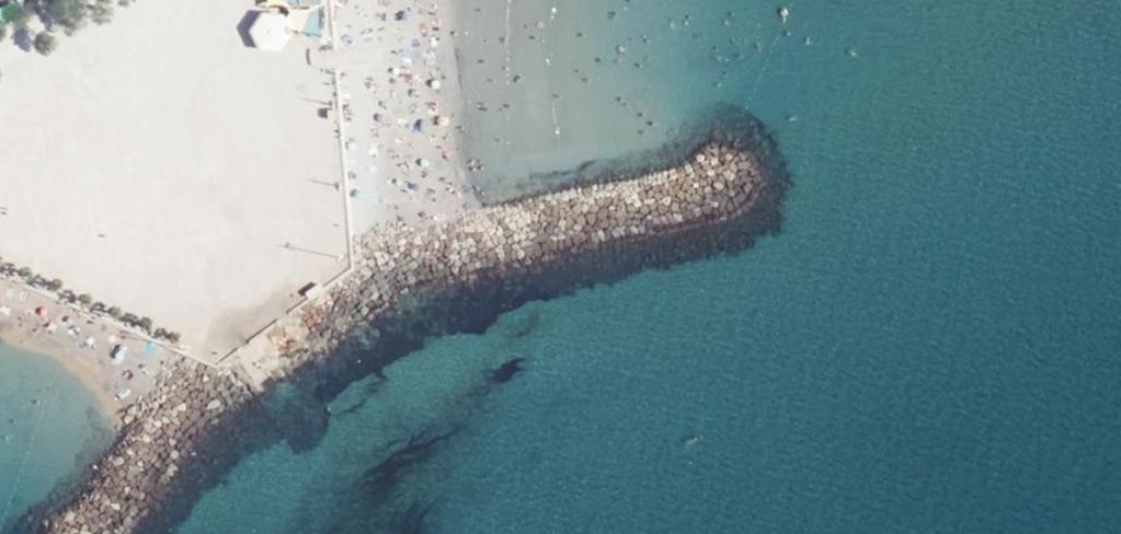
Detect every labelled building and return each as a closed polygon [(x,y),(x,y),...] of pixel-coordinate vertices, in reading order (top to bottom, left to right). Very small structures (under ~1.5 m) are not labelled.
[(302,19),(324,15),(322,0),(299,0),(302,19)] [(92,134),(123,195),(170,171),(139,110),(92,134)] [(255,113),(210,117),(217,187),(262,183),(255,113)]
